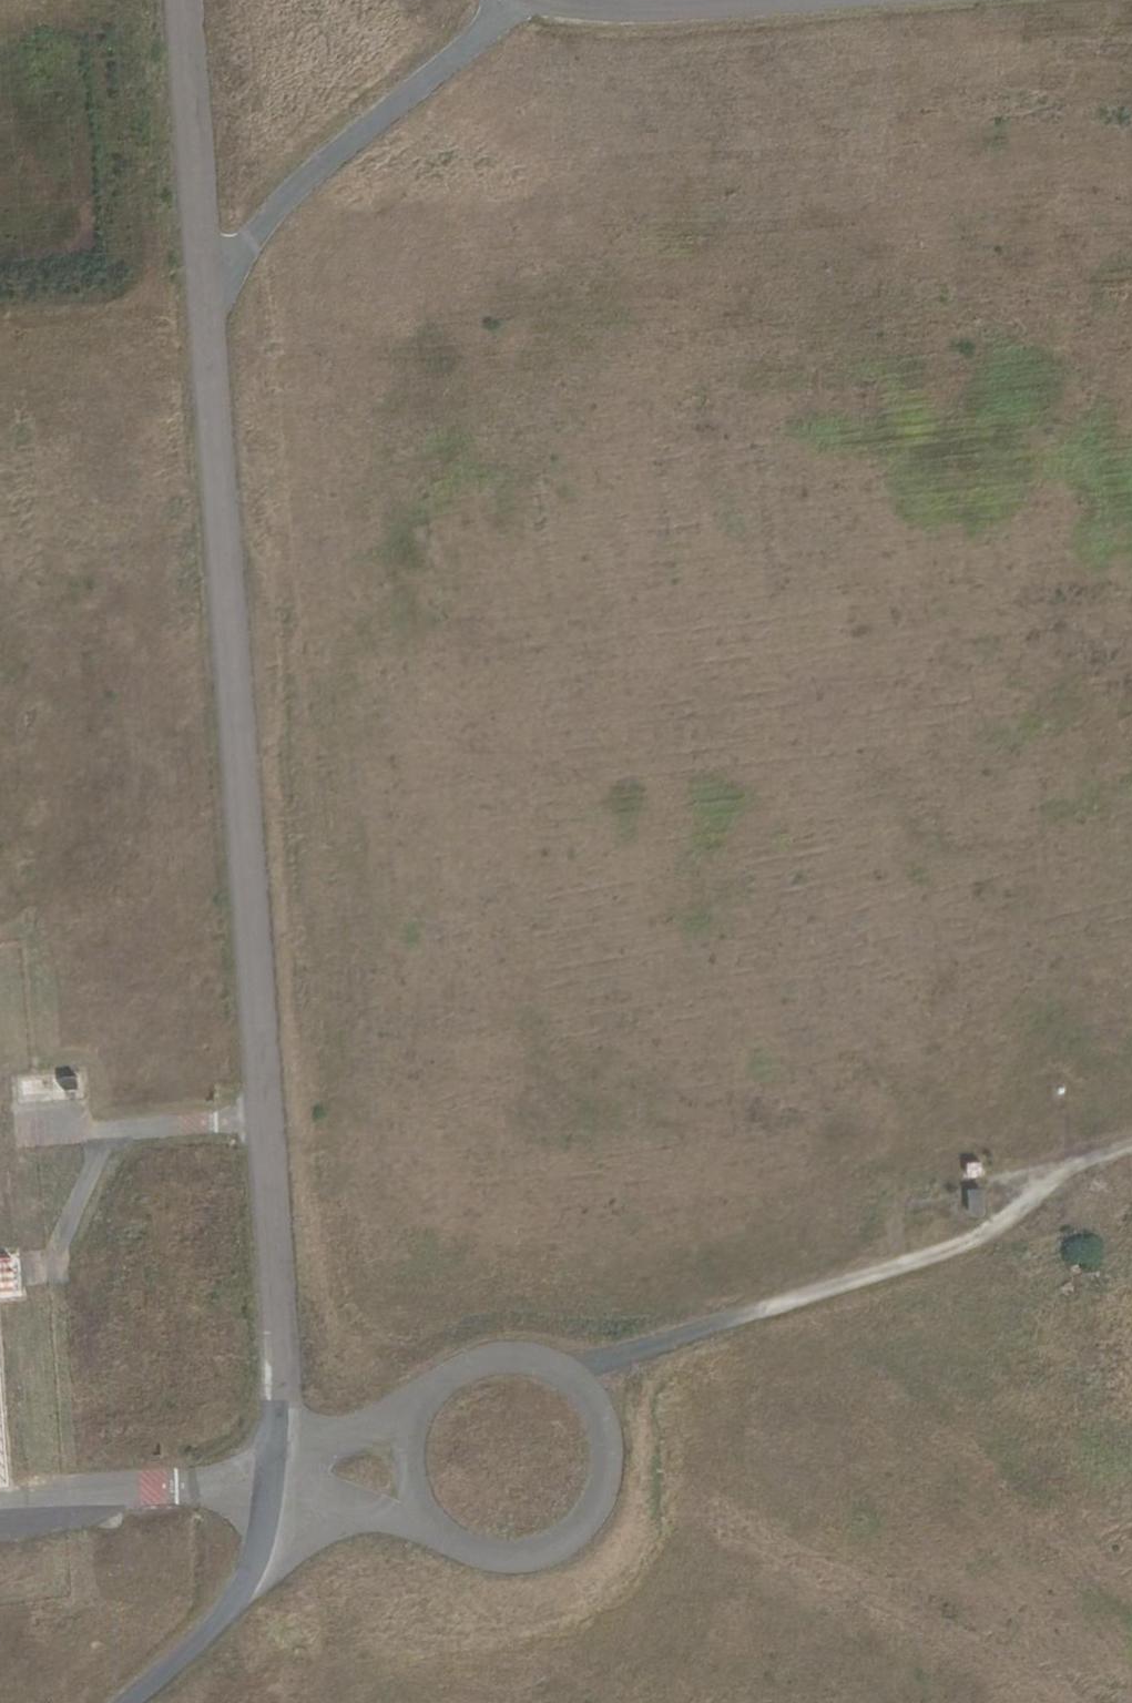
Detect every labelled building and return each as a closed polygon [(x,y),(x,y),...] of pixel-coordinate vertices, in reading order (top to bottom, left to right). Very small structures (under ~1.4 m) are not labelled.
[(7,1075),(8,1099),(44,1097),(69,1095),(68,1072),(7,1075)]
